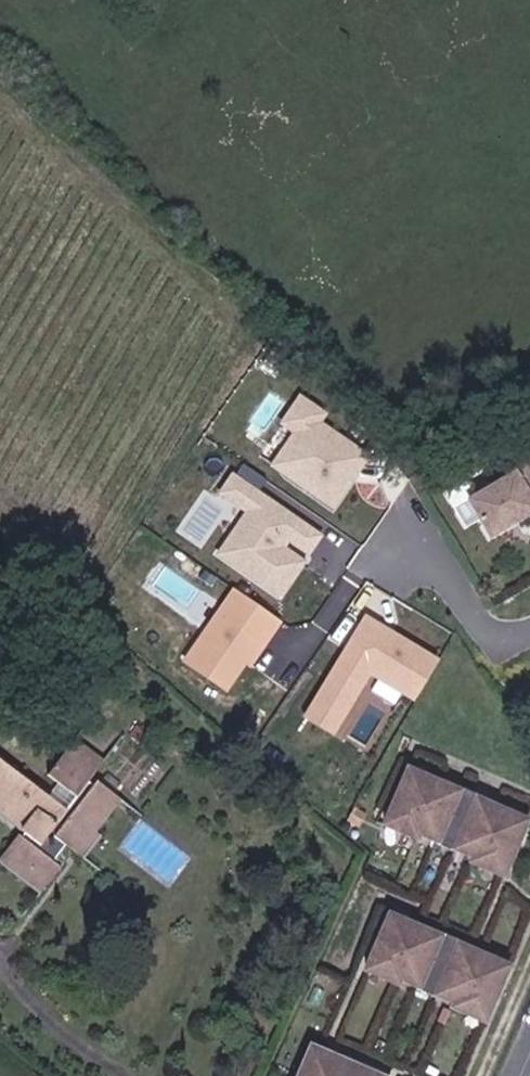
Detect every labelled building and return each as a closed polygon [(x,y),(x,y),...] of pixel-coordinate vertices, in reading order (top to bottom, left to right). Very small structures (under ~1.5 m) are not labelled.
[(278,423),(293,433),(270,466),(332,509),(370,456),(321,423),(327,414),(298,394),(278,423)] [(488,538),(529,513),(529,466),(527,462),(467,499),(488,538)] [(323,534),(232,472),(217,494),(241,511),(212,553),(279,599),(323,534)] [(277,618),(232,587),(183,659),(228,690),(277,618)] [(438,658),(365,613),(301,715),(333,735),(370,676),(411,701),(438,658)] [(57,846),(80,862),(97,838),(88,833),(113,800),(94,785),(88,793),(82,788),(101,766),(71,742),(43,777),(73,801),(63,814),(0,763),(0,823),(23,842),(19,849),(12,844),(0,858),(0,871),(35,899),(57,870),(44,862),(57,846)] [(506,892),(529,838),(412,785),(388,840),(420,854),(422,849),(476,873),(474,878),(506,892)] [(509,984),(392,930),(367,985),(399,999),(401,994),(455,1019),(453,1023),(485,1037),(509,984)] [(314,1063),(309,1075),(343,1075),(314,1063)]
